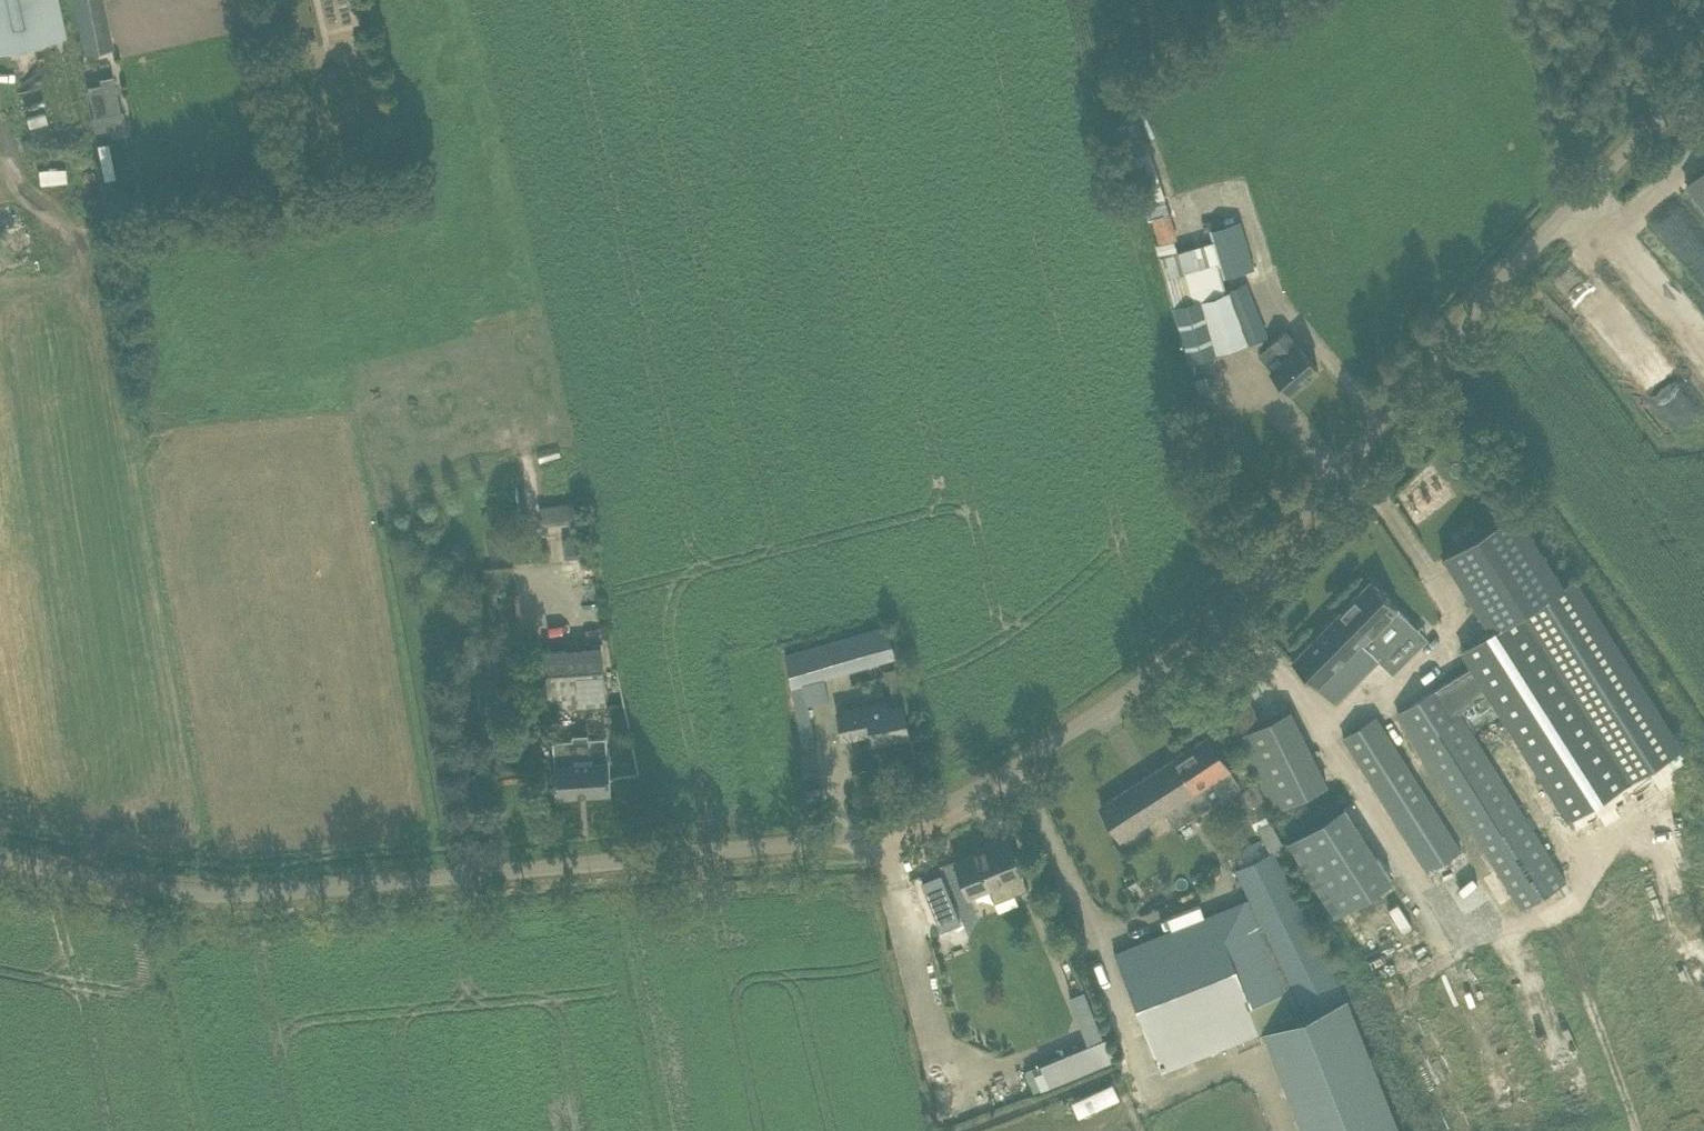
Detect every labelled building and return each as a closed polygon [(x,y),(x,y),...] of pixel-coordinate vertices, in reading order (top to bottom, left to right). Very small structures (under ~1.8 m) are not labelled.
[(64,33),(57,0),(0,0),(0,47),(64,33)] [(83,52),(113,46),(103,0),(72,0),(83,52)] [(101,83),(89,85),(96,127),(125,122),(116,74),(100,76),(101,83)] [(1686,182),(1703,204),(1703,168),(1686,182)] [(1151,215),(1159,242),(1177,236),(1170,210),(1151,215)] [(1214,239),(1159,255),(1174,306),(1173,306),(1188,359),(1216,351),(1249,341),(1266,333),(1245,281),(1226,289),(1222,273),(1244,267),(1232,225),(1211,231),(1214,239)] [(1270,342),(1258,351),(1270,366),(1291,391),(1318,368),(1285,329),(1270,342)] [(1681,748),(1573,578),(1563,583),(1516,508),(1443,554),(1491,629),(1461,648),(1489,692),(1569,819),(1681,748)] [(1371,579),(1292,659),(1336,702),(1414,622),(1397,606),(1398,606),(1371,579)] [(783,661),(790,685),(804,682),(895,656),(887,630),(783,661)] [(545,648),(549,707),(606,703),(602,644),(545,648)] [(816,743),(804,682),(790,685),(803,746),(816,743)] [(1396,713),(1520,908),(1567,878),(1444,683),(1396,713)] [(843,737),(872,732),(874,740),(909,733),(902,700),(888,703),(886,698),(837,708),(843,737)] [(1237,703),(1225,709),(1235,731),(1247,725),(1237,703)] [(1273,717),(1237,735),(1255,771),(1274,810),(1326,784),(1289,709),(1273,717)] [(1341,736),(1427,872),(1463,849),(1376,713),(1341,736)] [(555,761),(554,761),(556,794),(611,790),(609,758),(607,758),(605,735),(588,736),(588,732),(572,733),(573,737),(553,739),(555,761)] [(1101,803),(1113,822),(1123,837),(1165,810),(1175,826),(1240,783),(1208,734),(1101,803)] [(1288,838),(1336,916),(1396,879),(1348,801),(1288,838)] [(1276,851),(1283,847),(1270,819),(1256,826),(1268,852),(1275,849),(1276,851)] [(955,859),(963,880),(969,896),(989,888),(994,900),(1028,886),(1007,835),(985,843),(987,848),(977,853),(976,851),(955,859)] [(1161,1070),(1263,1030),(1262,1029),(1345,996),(1276,851),(1275,849),(1268,852),(1235,867),(1249,897),(1114,949),(1161,1070)] [(962,918),(946,870),(926,876),(942,925),(962,918)] [(1085,990),(1070,996),(1089,1044),(1103,1038),(1085,990)] [(1263,1030),(1303,1130),(1401,1130),(1347,995),(1345,996),(1262,1029),(1263,1030)] [(1057,1056),(1041,1063),(1050,1085),(1066,1079),(1092,1069),(1112,1060),(1103,1038),(1089,1044),(1083,1046),(1057,1056)] [(1073,1095),(1078,1111),(1122,1097),(1116,1081),(1073,1095)]
